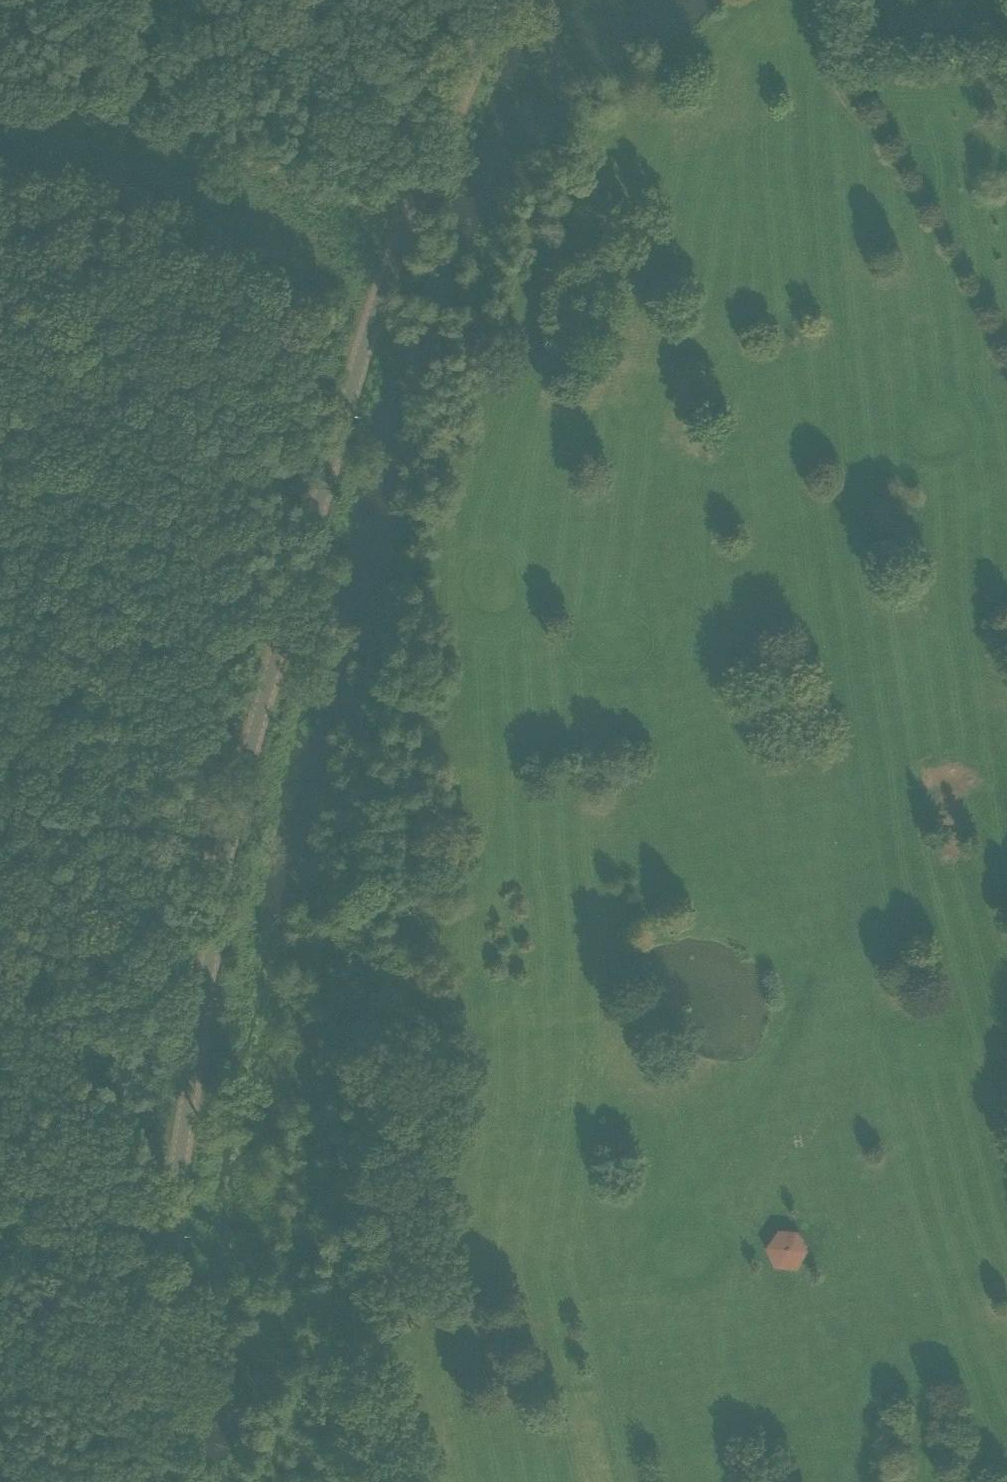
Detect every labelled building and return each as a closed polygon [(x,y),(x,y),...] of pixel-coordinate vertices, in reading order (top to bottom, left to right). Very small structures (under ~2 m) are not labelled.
[(771,1228),(770,1267),(805,1268),(805,1229),(771,1228)]
